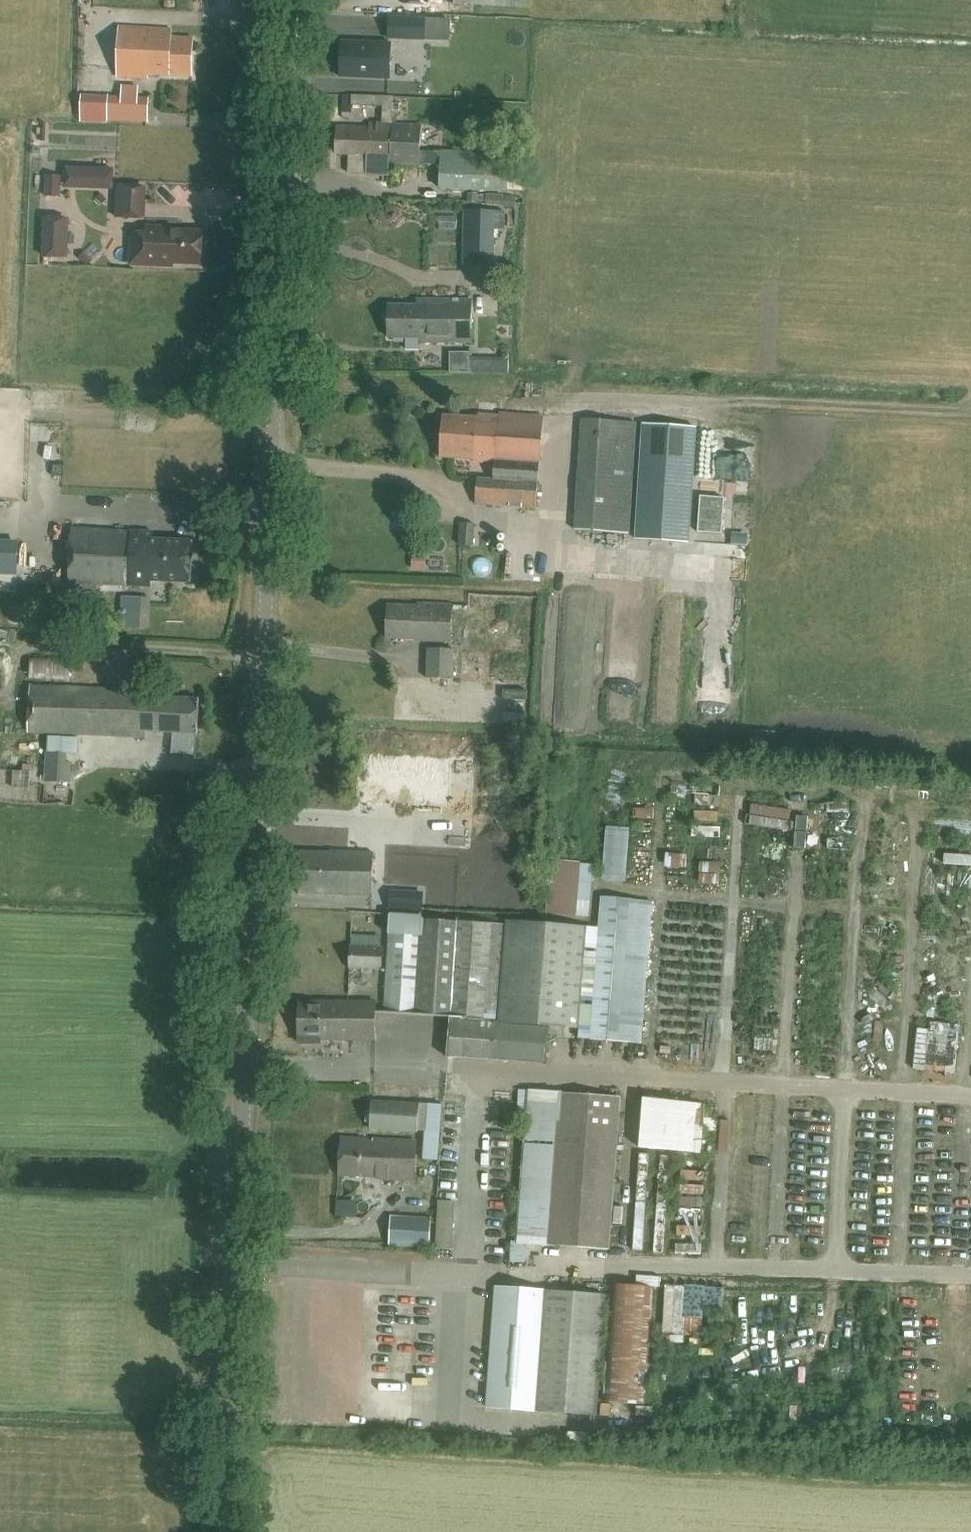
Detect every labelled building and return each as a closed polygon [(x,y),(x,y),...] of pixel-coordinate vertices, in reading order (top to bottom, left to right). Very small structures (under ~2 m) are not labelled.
[(528,0),(454,0),(453,5),(527,10),(528,0)] [(426,19),(390,18),(389,38),(425,39),(426,19)] [(191,77),(193,39),(172,37),(172,30),(119,27),(117,77),(149,79),(149,74),(191,77)] [(390,80),(392,43),(342,42),(341,78),(390,80)] [(381,116),(381,98),(365,98),(365,115),(381,116)] [(393,163),(394,125),(370,124),(370,127),(339,126),(337,154),(370,156),(369,170),(384,171),(384,163),(393,163)] [(422,126),(394,125),(393,163),(420,164),(440,165),(439,188),(506,191),(508,155),(489,154),(489,153),(442,151),(442,152),(421,151),(422,126)] [(66,196),(67,170),(54,170),(53,196),(66,196)] [(142,186),(118,185),(116,217),(140,218),(142,186)] [(464,211),(463,247),(494,248),(495,211),(464,211)] [(45,218),(44,256),(62,257),(63,219),(45,218)] [(146,226),(146,233),(132,232),(131,264),(173,266),(173,263),(201,264),(202,232),(172,231),(172,227),(146,226)] [(419,343),(472,343),(472,299),(417,299),(417,305),(389,306),(389,338),(419,338),(419,343)] [(495,358),(472,358),(472,374),(495,374),(495,358)] [(537,508),(543,416),(500,413),(500,416),(478,415),(478,419),(443,417),(441,456),(475,459),(475,462),(494,463),(493,479),(478,478),(476,504),(537,508)] [(629,534),(636,423),(582,419),(574,530),(629,534)] [(702,426),(701,476),(726,476),(727,427),(702,426)] [(474,547),(475,523),(460,522),(459,546),(474,547)] [(194,541),(154,539),(154,531),(72,527),(69,583),(151,587),(152,581),(192,583),(194,541)] [(451,643),(453,604),(419,603),(419,606),(389,604),(387,638),(416,639),(416,641),(451,643)] [(427,674),(454,675),(454,649),(428,648),(427,674)] [(482,656),(459,656),(458,672),(481,672),(482,656)] [(31,678),(69,680),(70,659),(32,657),(31,678)] [(198,734),(200,698),(141,695),(141,689),(30,684),(28,731),(146,738),(147,731),(198,734)] [(46,780),(62,781),(62,773),(70,774),(71,761),(63,761),(64,753),(47,752),(46,780)] [(697,819),(696,819),(696,833),(724,834),(725,820),(715,820),(715,800),(698,800),(697,819)] [(640,813),(655,812),(654,801),(638,803),(640,813)] [(607,822),(607,872),(632,872),(633,822),(607,822)] [(455,835),(393,831),(392,846),(413,847),(412,861),(454,864),(455,835)] [(846,831),(828,832),(830,851),(847,850),(846,831)] [(947,861),(970,862),(970,847),(947,847),(947,861)] [(300,892),(371,895),(373,852),(331,850),(331,852),(302,850),(300,892)] [(551,860),(550,879),(548,915),(577,916),(580,862),(551,860)] [(511,877),(510,904),(533,905),(534,879),(511,877)] [(392,888),(392,895),(392,907),(404,907),(404,903),(416,904),(416,889),(392,888)] [(641,1043),(651,902),(602,898),(593,1027),(581,1026),(589,927),(507,921),(507,925),(423,919),(423,928),(391,926),(385,1013),(451,1018),(448,1056),(497,1060),(497,1059),(544,1062),(546,1025),(578,1027),(578,1039),(641,1043)] [(351,946),(349,968),(382,970),(383,948),(351,946)] [(374,1041),(375,1002),(300,1000),(299,1044),(320,1044),(320,1040),(374,1041)] [(759,1047),(777,1046),(776,1031),(758,1031),(759,1047)] [(470,1076),(469,1089),(528,1095),(529,1082),(470,1076)] [(561,1093),(549,1245),(609,1249),(621,1097),(561,1093)] [(442,1096),(427,1095),(426,1150),(441,1150),(442,1096)] [(693,1153),(698,1104),(643,1098),(638,1147),(693,1153)] [(420,1103),(382,1101),(373,1101),(370,1129),(374,1129),(419,1131),(420,1103)] [(774,1139),(773,1126),(756,1128),(758,1141),(774,1139)] [(415,1180),(417,1141),(373,1139),(342,1137),(340,1175),(387,1177),(387,1179),(415,1180)] [(707,1188),(708,1162),(683,1162),(683,1187),(707,1188)] [(734,1172),(733,1185),(750,1185),(750,1173),(734,1172)] [(649,1221),(648,1194),(636,1194),(637,1221),(649,1221)] [(681,1215),(698,1215),(699,1200),(681,1200),(681,1215)] [(963,1200),(962,1226),(970,1226),(970,1200),(963,1200)] [(431,1218),(392,1216),(390,1246),(430,1247),(431,1218)] [(531,1255),(528,1236),(514,1238),(517,1258),(531,1255)] [(673,1236),(673,1249),(705,1250),(705,1237),(673,1236)] [(646,1405),(655,1286),(611,1283),(602,1403),(646,1405)] [(488,1408),(536,1411),(596,1416),(605,1295),(545,1290),(545,1292),(496,1288),(488,1408)] [(702,1307),(686,1309),(688,1326),(705,1324),(702,1307)] [(916,1359),(917,1348),(899,1348),(899,1359),(916,1359)] [(436,1399),(437,1388),(421,1386),(420,1398),(436,1399)] [(950,1411),(965,1411),(965,1399),(950,1400),(950,1411)]
